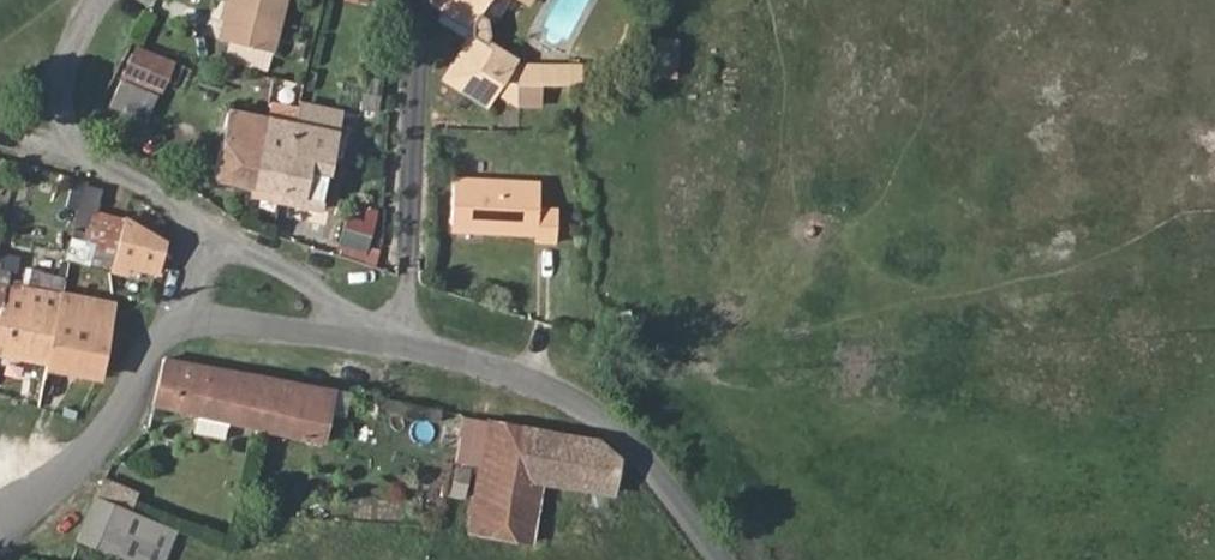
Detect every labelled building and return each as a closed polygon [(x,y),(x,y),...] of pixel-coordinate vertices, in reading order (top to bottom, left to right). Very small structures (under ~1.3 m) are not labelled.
[(283,0),(230,0),(229,2),(226,15),(221,38),(271,50),(283,0)] [(434,4),(466,26),(468,38),(441,80),(484,109),(503,80),(513,65),(511,64),(483,44),(487,35),(488,27),(486,20),(480,15),(489,0),(433,0),(434,4)] [(149,87),(164,59),(137,46),(123,74),(149,87)] [(565,83),(578,82),(576,62),(561,63),(563,83),(565,83)] [(514,87),(563,83),(561,63),(518,68),(513,65),(503,80),(514,87)] [(375,107),(380,80),(365,78),(361,105),(375,107)] [(153,94),(121,79),(111,102),(143,116),(153,94)] [(296,110),(269,104),(266,117),(294,123),(296,110)] [(298,104),(296,110),(294,123),(333,130),(336,112),(298,104)] [(228,109),(215,177),(252,185),(266,117),(228,109)] [(294,123),(266,117),(252,185),(279,191),(294,123)] [(320,199),(333,130),(294,123),(279,191),(320,199)] [(494,223),(495,230),(515,230),(515,178),(450,177),(450,223),(494,223)] [(536,204),(536,178),(515,178),(515,230),(534,230),(534,237),(555,237),(555,205),(536,204)] [(250,194),(277,200),(279,191),(252,185),(250,194)] [(92,211),(80,262),(111,269),(113,259),(122,218),(92,211)] [(367,254),(377,221),(351,213),(341,246),(367,254)] [(125,262),(155,270),(156,266),(159,253),(162,240),(122,218),(113,259),(125,262)] [(162,267),(165,254),(159,253),(156,266),(162,267)] [(111,269),(123,272),(125,262),(113,259),(111,269)] [(0,306),(0,352),(46,362),(58,298),(3,286),(0,306)] [(90,375),(95,376),(108,308),(58,298),(46,362),(45,366),(65,370),(77,372),(90,375)] [(320,442),(330,392),(164,361),(154,399),(153,404),(320,442)] [(43,373),(63,377),(65,370),(45,366),(43,373)] [(77,379),(88,381),(90,375),(77,372),(77,379)] [(615,460),(599,441),(464,421),(458,462),(482,465),(470,529),(533,538),(538,510),(543,481),(610,493),(615,460)] [(106,477),(79,535),(112,549),(138,490),(106,477)] [(538,510),(605,521),(610,493),(543,481),(538,510)] [(136,559),(153,559),(177,508),(138,490),(112,549),(136,559)]
